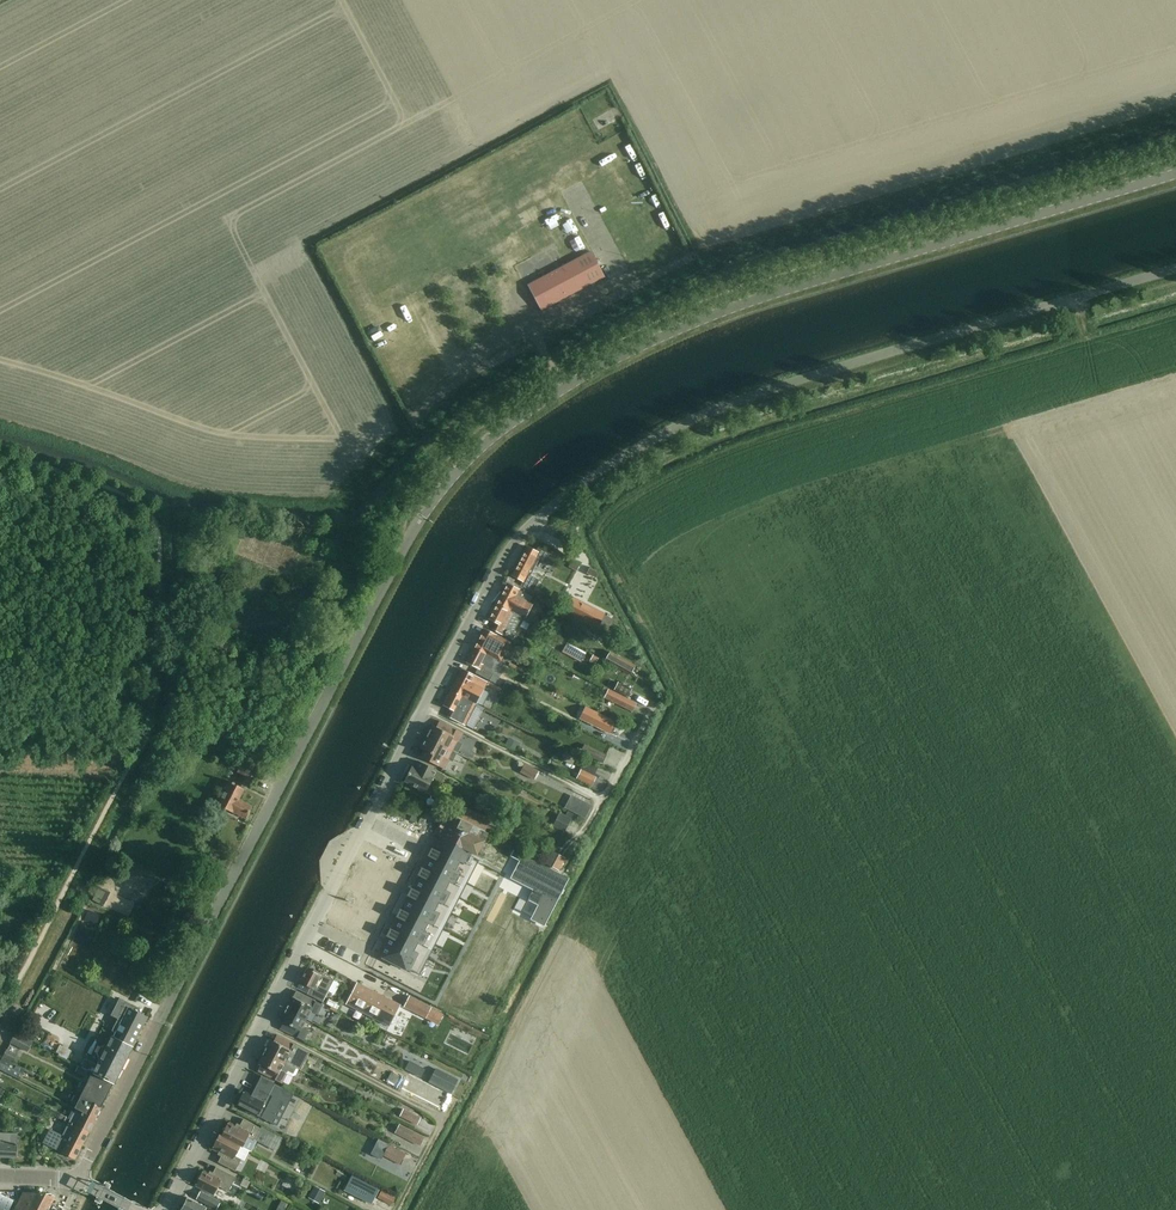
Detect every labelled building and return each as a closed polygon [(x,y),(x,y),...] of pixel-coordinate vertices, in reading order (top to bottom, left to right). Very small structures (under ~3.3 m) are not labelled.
[(527,285),(541,311),(604,277),(591,252),(527,285)] [(526,547),(511,575),(522,581),(520,586),(532,592),(538,580),(532,577),(529,576),(538,560),(540,561),(551,567),(556,557),(538,547),(536,552),(526,547)] [(522,616),(525,617),(532,605),(529,603),(532,597),(516,589),(507,584),(496,604),(521,617),(522,616)] [(564,594),(557,609),(563,612),(594,628),(596,630),(604,615),(601,613),(571,598),(564,594)] [(496,604),(488,619),(496,623),(493,630),(512,640),(516,634),(514,632),(513,631),(520,618),(521,618),(521,617),(496,604)] [(483,629),(473,648),(490,656),(500,662),(510,643),(483,629)] [(567,651),(579,653),(581,646),(568,644),(567,651)] [(485,666),(490,656),(473,648),(466,662),(477,668),(475,673),(489,681),(493,674),(491,670),(485,666)] [(609,651),(604,660),(629,674),(634,665),(609,651)] [(462,669),(451,691),(476,704),(487,682),(462,669)] [(494,678),(491,683),(499,687),(502,682),(494,678)] [(511,684),(506,681),(502,689),(507,691),(511,684)] [(618,682),(614,690),(627,697),(631,689),(618,682)] [(634,694),(645,701),(649,694),(637,688),(634,694)] [(604,697),(603,698),(631,712),(636,703),(608,689),(604,697)] [(465,725),(475,704),(476,704),(451,691),(443,705),(451,710),(448,717),(465,725)] [(609,734),(615,722),(585,706),(579,718),(609,734)] [(433,726),(427,737),(457,753),(461,744),(458,742),(463,733),(439,721),(436,727),(433,726)] [(427,737),(420,749),(424,751),(420,757),(444,769),(449,760),(452,762),(457,753),(427,737)] [(508,737),(504,744),(516,750),(519,743),(508,737)] [(583,745),(580,752),(602,763),(606,756),(583,745)] [(591,759),(586,769),(600,775),(604,765),(591,759)] [(432,796),(443,774),(418,761),(415,767),(412,766),(404,781),(425,792),(432,796)] [(249,778),(255,768),(242,762),(237,772),(249,778)] [(524,764),(520,773),(534,779),(538,771),(524,764)] [(581,770),(577,779),(591,786),(590,788),(597,792),(602,791),(606,782),(595,777),(581,770)] [(246,819),(252,806),(238,800),(244,789),(230,782),(218,805),(232,812),(246,819)] [(586,797),(574,805),(581,816),(593,809),(586,797)] [(465,820),(487,829),(492,817),(470,808),(465,820)] [(432,851),(378,955),(410,971),(418,976),(477,862),(469,858),(472,852),(476,855),(488,833),(484,831),(483,831),(463,821),(455,817),(453,816),(446,812),(444,816),(434,834),(439,836),(435,845),(432,851)] [(556,820),(552,828),(563,834),(567,826),(556,820)] [(544,865),(558,872),(564,859),(551,852),(544,865)] [(522,863),(513,880),(535,891),(557,902),(569,879),(525,856),(522,863)] [(498,860),(493,870),(497,872),(503,863),(498,860)] [(104,906),(111,894),(104,890),(97,903),(104,906)] [(535,891),(530,901),(541,907),(535,919),(546,924),(557,902),(535,891)] [(444,978),(451,964),(437,957),(430,970),(444,978)] [(312,972),(307,969),(300,982),(310,988),(306,994),(322,1002),(334,980),(313,969),(312,972)] [(389,1026),(400,1005),(357,983),(346,1004),(389,1026)] [(286,1009),(306,1019),(310,1012),(317,1015),(322,1005),(299,993),(295,999),(292,997),(286,1009)] [(431,1007),(409,996),(404,1007),(425,1018),(431,1007)] [(89,1070),(114,1082),(132,1047),(147,1017),(128,1007),(130,1004),(119,998),(110,1016),(117,1019),(111,1031),(115,1033),(113,1038),(112,1037),(107,1046),(104,1045),(103,1047),(100,1047),(97,1053),(98,1056),(97,1058),(100,1060),(98,1065),(86,1059),(81,1068),(88,1071),(89,1070)] [(328,999),(326,1004),(337,1010),(339,1005),(328,999)] [(302,1027),(306,1019),(286,1009),(280,1021),(283,1022),(280,1029),(303,1041),(309,1031),(302,1027)] [(32,1041),(16,1032),(11,1042),(27,1051),(32,1041)] [(270,1040),(264,1051),(300,1070),(310,1052),(277,1035),(273,1041),(270,1040)] [(59,1045),(55,1053),(58,1054),(57,1056),(66,1060),(71,1051),(59,1045)] [(14,1053),(7,1049),(3,1056),(10,1059),(14,1053)] [(300,1070),(264,1051),(258,1063),(261,1065),(258,1071),(281,1083),(287,1073),(292,1076),(295,1075),(298,1069),(300,1070)] [(3,1057),(0,1062),(0,1069),(17,1077),(22,1067),(3,1057)] [(80,1097),(101,1108),(114,1082),(89,1070),(88,1071),(81,1068),(78,1066),(75,1071),(84,1077),(86,1072),(91,1074),(80,1096),(80,1097)] [(434,1068),(427,1082),(443,1091),(451,1077),(434,1068)] [(243,1092),(236,1105),(254,1114),(254,1116),(257,1115),(270,1122),(280,1102),(287,1106),(293,1094),(260,1077),(251,1096),(247,1094),(246,1092),(244,1092),(243,1092)] [(95,1119),(101,1108),(80,1097),(80,1096),(76,1094),(75,1097),(70,1106),(76,1108),(95,1119)] [(50,1108),(47,1113),(55,1117),(57,1112),(50,1108)] [(69,1122),(88,1132),(95,1119),(76,1108),(70,1120),(66,1118),(66,1117),(60,1114),(58,1118),(68,1123),(69,1122)] [(420,1118),(407,1111),(403,1118),(417,1125),(420,1118)] [(221,1135),(221,1136),(240,1146),(242,1147),(248,1137),(254,1140),(256,1141),(268,1147),(274,1135),(260,1128),(243,1119),(239,1126),(236,1127),(228,1123),(225,1128),(223,1129),(223,1131),(221,1135)] [(75,1159),(88,1132),(69,1122),(68,1123),(63,1134),(60,1132),(59,1135),(50,1130),(43,1142),(55,1149),(75,1159)] [(419,1145),(423,1137),(399,1125),(395,1133),(419,1145)] [(18,1133),(14,1133),(0,1132),(0,1156),(17,1156),(18,1133)] [(235,1156),(240,1146),(221,1136),(221,1135),(219,1134),(212,1148),(213,1148),(214,1150),(216,1149),(220,1152),(221,1155),(218,1162),(235,1171),(241,1159),(235,1156)] [(378,1139),(370,1154),(381,1159),(383,1156),(400,1165),(406,1154),(389,1145),(378,1139)] [(312,1155),(310,1160),(317,1164),(320,1159),(312,1155)] [(199,1186),(202,1188),(196,1199),(216,1209),(220,1203),(211,1198),(213,1194),(214,1194),(218,1186),(228,1192),(236,1177),(216,1167),(212,1173),(208,1175),(202,1171),(195,1184),(196,1185),(197,1187),(199,1186)] [(351,1175),(345,1188),(373,1202),(379,1190),(351,1175)] [(244,1179),(240,1185),(247,1189),(250,1182),(244,1179)] [(311,1192),(310,1195),(320,1201),(322,1198),(325,1192),(314,1186),(311,1192)] [(382,1191),(378,1198),(391,1204),(394,1197),(382,1191)] [(13,1199),(0,1193),(0,1209),(1,1209),(8,1209),(13,1199)] [(14,1209),(48,1209),(55,1196),(50,1193),(23,1193),(14,1209)] [(206,1208),(187,1198),(180,1209),(205,1209),(206,1208)]
